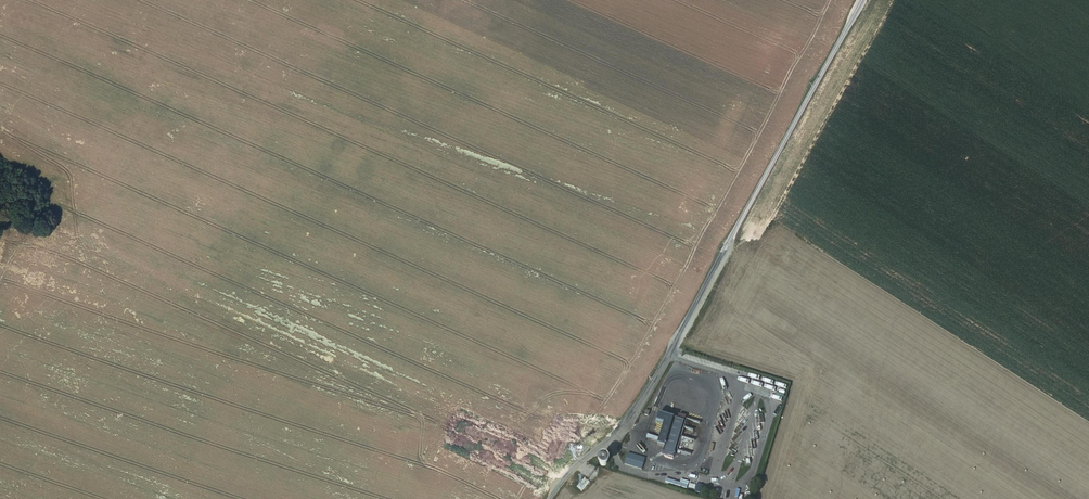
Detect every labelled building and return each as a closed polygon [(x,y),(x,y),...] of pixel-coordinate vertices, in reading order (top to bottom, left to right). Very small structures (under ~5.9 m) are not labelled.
[(663,449),(674,452),(685,412),(678,411),(677,415),(658,410),(656,418),(663,420),(657,441),(665,443),(663,449)] [(625,460),(642,465),(645,454),(628,450),(625,460)] [(602,457),(601,457),(600,457),(599,458),(598,459),(597,460),(597,461),(597,462),(597,463),(597,464),(598,465),(598,466),(599,466),(600,467),(601,467),(602,467),(603,467),(604,467),(605,466),(606,466),(607,465),(607,464),(607,463),(608,462),(607,461),(607,460),(607,459),(606,458),(605,457),(604,457),(603,457),(602,457)] [(688,482),(680,479),(680,483),(666,479),(665,482),(686,488),(688,482)] [(697,483),(695,492),(702,494),(704,485),(697,483)]
